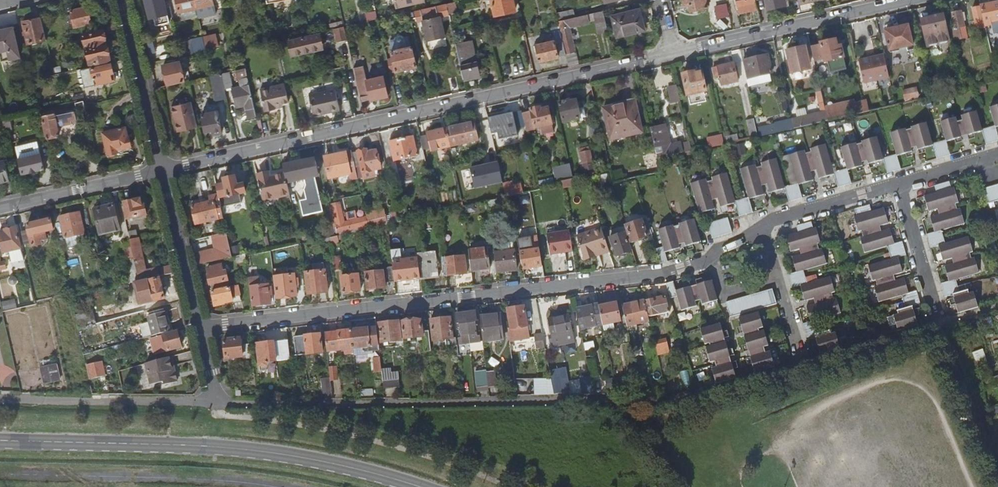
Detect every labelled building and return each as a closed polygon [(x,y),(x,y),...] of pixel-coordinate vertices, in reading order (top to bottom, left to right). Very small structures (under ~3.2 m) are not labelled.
[(165,0),(146,0),(151,17),(156,20),(158,26),(171,23),(165,0)] [(197,9),(195,0),(177,0),(180,12),(189,11),(197,9)] [(197,9),(205,7),(215,5),(221,3),(221,0),(195,0),(197,9)] [(427,2),(426,0),(395,0),(397,8),(427,2)] [(492,2),(490,3),(491,6),(493,6),(495,16),(516,11),(513,0),(491,0),(492,2)] [(685,6),(692,5),(693,11),(708,8),(707,0),(684,0),(685,6)] [(756,0),(737,0),(739,8),(757,4),(756,0)] [(768,9),(784,6),(782,0),(766,0),(768,9)] [(715,5),(718,18),(730,16),(728,2),(715,5)] [(455,3),(448,4),(450,11),(456,10),(455,3)] [(986,27),(992,25),(991,20),(993,19),(994,22),(997,21),(997,3),(981,7),(984,18),(986,27)] [(740,14),(758,11),(757,4),(739,8),(740,14)] [(215,5),(205,7),(206,15),(216,12),(215,5)] [(438,6),(422,10),(425,22),(440,18),(438,6)] [(976,20),(984,18),(981,7),(973,9),(976,20)] [(89,8),(73,12),(76,27),(93,23),(89,8)] [(641,18),(642,18),(640,9),(613,16),(618,37),(644,30),(641,18)] [(930,47),(948,42),(950,42),(944,15),(941,16),(939,9),(931,11),(933,18),(922,21),(928,47),(930,47)] [(189,11),(180,12),(182,20),(191,18),(189,11)] [(608,32),(603,11),(594,13),(599,34),(608,32)] [(964,22),(962,13),(962,12),(953,14),(956,31),(952,32),(953,40),(958,39),(958,41),(968,39),(964,22)] [(962,13),(964,22),(971,20),(969,12),(962,13)] [(559,21),(563,39),(567,55),(568,59),(577,57),(570,27),(590,23),(588,15),(559,21)] [(29,44),(48,40),(43,19),(25,23),(29,44)] [(902,27),(895,29),(895,30),(886,32),(891,51),(906,47),(902,27)] [(348,40),(345,28),(334,30),(337,43),(348,40)] [(3,31),(0,32),(0,53),(1,53),(3,62),(21,58),(15,31),(4,34),(3,31)] [(88,50),(108,46),(105,31),(85,35),(88,50)] [(290,41),(292,51),(320,44),(318,35),(290,41)] [(395,39),(395,40),(392,40),(391,42),(391,43),(393,51),(392,51),(394,59),(388,60),(391,73),(417,67),(413,47),(412,47),(410,39),(410,38),(409,37),(405,37),(404,37),(403,36),(401,36),(399,36),(398,36),(396,38),(395,39)] [(559,57),(567,55),(563,39),(537,45),(541,61),(559,57)] [(845,59),(842,47),(838,48),(837,40),(821,44),(821,45),(811,47),(815,62),(819,61),(825,60),(825,63),(843,59),(845,59)] [(457,45),(465,79),(481,75),(473,41),(457,45)] [(205,44),(206,50),(215,49),(214,42),(205,44)] [(198,52),(206,50),(205,44),(197,46),(198,52)] [(108,46),(88,50),(91,65),(112,61),(108,46)] [(804,66),(811,65),(807,47),(788,52),(793,74),(805,71),(804,66)] [(747,79),(771,74),(773,73),(769,56),(743,62),(747,79)] [(864,84),(890,78),(885,56),(859,62),(864,84)] [(578,66),(577,57),(568,59),(570,67),(578,66)] [(180,62),(164,66),(169,85),(185,81),(180,62)] [(735,68),(734,64),(719,67),(719,68),(714,69),(716,78),(721,77),(723,86),(739,82),(738,79),(740,78),(738,67),(735,68)] [(93,67),(82,70),(86,88),(116,81),(112,65),(93,69),(93,67)] [(354,68),(361,98),(371,95),(372,100),(388,96),(384,76),(367,80),(364,66),(354,68)] [(248,76),(247,68),(237,71),(239,79),(248,76)] [(702,72),(694,74),(694,73),(693,73),(693,72),(691,71),(686,72),(683,76),(688,95),(706,91),(702,72)] [(222,75),(226,90),(233,88),(230,73),(222,75)] [(228,99),(226,90),(222,75),(222,74),(212,76),(211,77),(217,102),(228,99)] [(747,79),(749,88),(773,83),(771,74),(747,79)] [(280,105),(290,103),(286,84),(262,89),(266,111),(276,109),(276,108),(281,107),(280,105)] [(250,120),(258,118),(251,86),(233,90),(238,108),(247,106),(250,120)] [(671,102),(680,99),(677,86),(668,88),(671,102)] [(923,88),(904,92),(905,100),(925,96),(923,88)] [(309,95),(314,115),(340,110),(336,89),(309,95)] [(581,119),(577,101),(569,103),(569,101),(560,104),(565,123),(581,119)] [(604,109),(612,140),(643,133),(636,101),(604,109)] [(178,133),(199,128),(193,102),(172,107),(178,133)] [(854,104),(857,115),(867,113),(865,102),(854,104)] [(828,122),(857,115),(854,104),(826,111),(826,112),(828,122)] [(991,110),(996,127),(990,129),(983,131),(978,113),(963,117),(964,122),(961,123),(958,123),(957,119),(942,124),(947,141),(940,143),(933,145),(927,125),(913,129),(913,130),(910,131),(907,132),(907,131),(892,135),(898,156),(891,157),(884,159),(878,139),(864,143),(864,144),(861,145),(858,146),(858,145),(843,149),(849,170),(842,172),(835,174),(827,146),(813,150),(813,153),(810,154),(807,155),(806,152),(791,156),(799,184),(792,186),(786,188),(778,160),(763,164),(764,167),(760,168),(757,169),(757,166),(742,170),(750,198),(743,200),(737,202),(729,174),(714,178),(714,181),(711,182),(708,183),(708,180),(693,184),(701,214),(716,209),(713,198),(716,197),(719,196),(722,208),(737,203),(741,217),(755,213),(750,199),(765,195),(762,183),(768,182),(772,193),(786,189),(790,203),(804,198),(800,185),(815,181),(811,169),(818,167),(821,179),(836,175),(839,188),(853,184),(849,171),(864,167),(863,164),(869,162),(870,165),(885,161),(889,174),(902,170),(898,157),(913,152),(912,149),(918,147),(919,150),(934,146),(938,160),(952,156),(948,143),(963,138),(969,136),(983,132),(987,146),(997,143),(997,133),(997,129),(997,128),(997,107),(991,110)] [(542,110),(541,108),(532,110),(532,112),(524,114),(528,130),(536,128),(536,129),(544,127),(546,133),(555,131),(550,108),(542,110)] [(798,118),(807,116),(806,109),(796,111),(798,118)] [(58,126),(72,123),(77,122),(74,112),(55,116),(54,111),(47,113),(47,115),(43,117),(48,139),(60,136),(59,131),(58,126)] [(203,115),(206,132),(213,131),(214,135),(215,135),(217,136),(221,136),(222,133),(223,133),(219,112),(203,115)] [(489,120),(493,135),(499,134),(501,140),(518,136),(517,130),(526,128),(522,112),(489,120)] [(793,121),(795,130),(828,122),(826,112),(821,113),(807,116),(798,118),(792,120),(793,121)] [(778,134),(795,130),(793,121),(776,125),(778,134)] [(446,127),(451,147),(479,141),(476,123),(454,128),(453,125),(446,127)] [(760,138),(778,134),(776,125),(759,129),(760,138)] [(659,161),(692,153),(690,143),(682,145),(682,143),(671,146),(666,126),(652,130),(659,161)] [(438,150),(451,147),(446,127),(439,128),(440,131),(435,132),(428,134),(432,151),(438,150)] [(130,138),(129,138),(127,128),(104,134),(109,155),(111,155),(112,157),(116,156),(117,153),(119,153),(118,150),(132,147),(132,146),(133,144),(133,140),(130,140),(130,138)] [(401,141),(391,143),(395,161),(418,157),(413,138),(401,141)] [(39,144),(18,149),(23,175),(45,170),(39,144)] [(370,153),(369,150),(359,152),(366,179),(377,177),(376,171),(382,169),(378,151),(370,153)] [(594,162),(592,151),(581,153),(584,164),(594,162)] [(353,180),(359,179),(352,153),(340,155),(341,159),(327,161),(332,180),(352,176),(353,180)] [(294,164),(298,182),(319,176),(315,159),(294,164)] [(10,181),(6,161),(0,163),(0,183),(10,181)] [(500,161),(471,166),(475,187),(504,182),(500,161)] [(594,162),(584,164),(586,172),(596,170),(594,162)] [(288,184),(298,182),(294,164),(284,166),(285,169),(286,174),(288,184)] [(558,182),(563,181),(570,180),(574,179),(571,165),(555,168),(558,182)] [(291,196),(288,184),(286,174),(271,177),(270,174),(258,177),(263,202),(291,196)] [(219,196),(219,198),(228,195),(229,202),(237,200),(237,196),(246,194),(244,185),(238,186),(236,177),(225,180),(225,183),(216,185),(219,196)] [(578,193),(575,182),(575,179),(570,180),(563,181),(563,182),(566,196),(578,193)] [(978,309),(973,294),(969,295),(968,292),(960,294),(958,288),(956,281),(979,274),(975,259),(971,260),(971,257),(970,254),(973,253),(969,238),(946,245),(944,238),(942,231),(964,225),(960,210),(958,211),(957,208),(956,205),(959,204),(954,189),(952,190),(950,183),(935,187),(937,194),(925,198),(929,212),(941,209),(943,215),(931,218),(935,233),(927,236),(931,249),(939,247),(943,262),(955,259),(957,264),(945,267),(949,282),(941,285),(945,299),(953,296),(954,299),(959,314),(978,309)] [(996,203),(997,202),(997,186),(983,190),(987,205),(996,203)] [(224,219),(219,198),(219,196),(213,198),(214,202),(193,207),(197,225),(224,219)] [(192,202),(193,207),(214,202),(213,198),(192,202)] [(122,206),(126,221),(148,216),(146,206),(144,207),(142,200),(125,204),(125,205),(122,206)] [(337,234),(370,227),(368,219),(360,220),(360,221),(349,224),(345,205),(334,208),(334,211),(338,228),(336,228),(337,234)] [(899,332),(918,326),(914,311),(913,308),(921,305),(917,291),(909,294),(905,279),(893,283),(891,277),(903,273),(898,259),(907,256),(903,243),(895,245),(890,230),(879,233),(877,228),(889,224),(885,209),(873,213),(871,205),(856,210),(858,217),(855,218),(859,233),(862,232),(863,235),(864,238),(861,238),(865,253),(888,247),(890,254),(892,260),(869,267),(873,282),(876,281),(877,284),(878,287),(875,288),(879,302),(902,296),(904,303),(906,310),(898,312),(899,315),(894,316),(899,332)] [(115,206),(95,210),(101,236),(121,231),(115,206)] [(390,225),(390,224),(388,217),(386,210),(367,214),(368,219),(370,227),(370,229),(389,225),(390,225)] [(399,212),(401,220),(410,217),(408,210),(399,212)] [(84,233),(85,233),(80,214),(61,218),(68,249),(87,245),(84,233)] [(734,233),(730,220),(729,218),(723,220),(709,224),(711,231),(713,239),(734,233)] [(29,232),(32,244),(33,247),(42,245),(41,242),(48,241),(46,234),(54,232),(51,220),(28,226),(29,232)] [(657,249),(661,264),(669,262),(666,252),(681,248),(680,245),(687,243),(688,247),(702,242),(700,235),(695,220),(681,225),(681,226),(678,227),(675,228),(674,226),(660,230),(665,247),(657,249)] [(645,229),(642,221),(627,227),(633,243),(649,237),(646,228),(645,229)] [(821,354),(841,348),(836,333),(832,334),(831,331),(823,333),(821,327),(819,320),(841,314),(837,299),(834,299),(833,297),(832,294),(835,293),(831,278),(808,284),(806,278),(804,271),(827,264),(823,250),(820,251),(819,247),(818,244),(821,244),(817,229),(815,230),(813,222),(797,227),(799,234),(787,238),(791,252),(804,249),(805,255),(793,258),(797,273),(790,275),(793,289),(801,287),(806,301),(818,298),(819,303),(808,307),(812,322),(804,324),(808,338),(816,335),(817,339),(821,354)] [(6,231),(6,234),(0,235),(4,254),(11,252),(13,264),(25,261),(17,228),(6,231)] [(324,231),(326,237),(336,235),(335,230),(332,230),(332,229),(324,231)] [(599,253),(610,250),(603,229),(579,237),(585,258),(599,253)] [(24,246),(32,244),(29,232),(21,234),(24,246)] [(131,241),(138,239),(136,232),(129,234),(131,241)] [(571,232),(558,234),(548,235),(551,255),(574,252),(571,232)] [(611,238),(614,247),(615,247),(618,257),(633,252),(627,233),(611,238)] [(199,266),(233,258),(229,238),(214,241),(216,250),(196,255),(199,266)] [(161,277),(159,269),(159,268),(146,271),(143,258),(138,239),(131,241),(132,246),(135,259),(140,282),(149,280),(161,277)] [(127,261),(135,259),(132,246),(124,248),(127,261)] [(470,251),(472,271),(490,269),(488,249),(470,251)] [(396,282),(422,279),(419,258),(403,260),(402,250),(392,251),(394,267),(396,282)] [(541,250),(521,253),(524,270),(544,267),(541,250)] [(495,253),(497,273),(518,271),(515,251),(495,253)] [(422,279),(422,280),(440,278),(437,253),(419,255),(419,258),(422,279)] [(445,258),(448,277),(467,275),(465,256),(445,258)] [(334,259),(336,272),(342,271),(341,258),(334,259)] [(136,283),(140,282),(135,259),(127,261),(132,284),(136,283)] [(172,275),(175,274),(173,266),(159,269),(161,277),(172,275)] [(213,291),(230,286),(229,281),(227,272),(225,273),(223,266),(209,270),(210,276),(209,277),(211,286),(212,285),(213,291)] [(396,283),(396,282),(394,267),(389,268),(387,271),(388,284),(396,283)] [(377,291),(377,290),(386,289),(384,271),(367,273),(369,291),(371,291),(371,292),(377,291)] [(306,274),(308,296),(328,294),(326,272),(306,274)] [(342,277),(344,294),(362,292),(360,275),(342,277)] [(275,278),(277,299),(298,297),(295,276),(275,278)] [(250,280),(253,307),(271,305),(271,296),(273,296),(273,289),(270,289),(269,286),(262,287),(262,286),(260,286),(259,279),(250,280)] [(140,282),(136,283),(142,305),(166,300),(161,280),(150,282),(149,280),(140,282)] [(667,284),(671,298),(679,296),(683,310),(698,306),(696,302),(699,301),(702,300),(703,304),(718,300),(713,280),(698,285),(692,287),(677,291),(675,282),(667,284)] [(230,286),(213,291),(214,293),(213,293),(216,307),(243,301),(239,283),(230,286)] [(727,302),(731,317),(778,304),(773,289),(727,302)] [(646,301),(649,317),(670,312),(667,295),(645,300),(646,301)] [(650,321),(649,317),(646,301),(624,306),(628,326),(650,321)] [(15,302),(3,305),(5,312),(17,310),(15,302)] [(604,325),(614,323),(621,322),(617,303),(600,306),(604,325)] [(581,330),(604,325),(600,306),(600,304),(577,309),(581,330)] [(528,326),(525,307),(508,310),(512,330),(521,328),(522,332),(531,331),(530,326),(528,326)] [(80,331),(99,325),(95,312),(76,317),(80,331)] [(149,318),(151,324),(154,337),(171,332),(167,313),(149,318)] [(467,314),(471,344),(479,343),(476,323),(478,322),(477,313),(467,314)] [(756,373),(775,367),(771,352),(766,354),(765,350),(764,347),(769,346),(765,331),(761,332),(760,329),(764,328),(759,313),(740,319),(744,333),(745,337),(750,352),(751,358),(756,373)] [(463,345),(471,344),(467,314),(457,315),(459,329),(461,328),(463,345)] [(481,317),(484,342),(504,340),(501,315),(481,317)] [(570,315),(549,320),(553,336),(574,331),(570,315)] [(458,347),(457,339),(455,339),(452,318),(432,320),(434,341),(446,340),(447,348),(458,347)] [(422,320),(403,322),(405,339),(424,336),(426,350),(432,350),(430,331),(423,331),(422,320)] [(380,324),(382,343),(402,341),(400,322),(380,324)] [(144,339),(154,337),(151,324),(141,327),(144,339)] [(718,384),(737,378),(733,363),(731,357),(726,342),(725,339),(721,324),(702,330),(706,344),(710,343),(711,346),(707,348),(712,363),(716,361),(717,364),(718,367),(713,369),(718,384)] [(378,328),(352,332),(354,349),(370,347),(371,352),(381,351),(378,328)] [(157,338),(161,353),(183,348),(179,332),(157,338)] [(355,354),(354,349),(352,332),(326,334),(328,352),(345,350),(346,355),(355,354)] [(538,350),(546,348),(543,334),(535,336),(538,350)] [(316,354),(324,353),(322,335),(295,338),(298,356),(309,355),(309,361),(317,360),(316,354)] [(242,346),(242,339),(225,341),(227,359),(244,358),(244,360),(252,359),(251,345),(242,346)] [(655,342),(658,355),(670,353),(667,339),(655,342)] [(268,363),(278,362),(276,343),(259,345),(262,372),(269,371),(268,363)] [(179,382),(176,370),(173,371),(170,358),(148,364),(153,385),(165,382),(166,385),(179,382)] [(384,372),(383,370),(382,358),(374,358),(376,373),(384,372)] [(587,360),(591,377),(598,375),(594,359),(587,360)] [(87,363),(90,378),(107,375),(104,360),(87,363)] [(145,363),(138,364),(140,376),(147,375),(145,363)] [(58,366),(43,370),(46,386),(62,382),(58,366)] [(330,368),(332,381),(339,380),(338,367),(330,368)] [(384,372),(386,389),(402,387),(400,372),(393,373),(392,369),(383,370),(384,372)] [(554,390),(570,390),(567,377),(561,378),(560,370),(552,371),(554,379),(552,380),(554,390)] [(479,389),(490,387),(488,373),(487,371),(477,372),(479,389)] [(490,387),(490,388),(496,387),(494,372),(488,373),(490,387)] [(990,393),(997,391),(997,375),(986,378),(990,393)]
